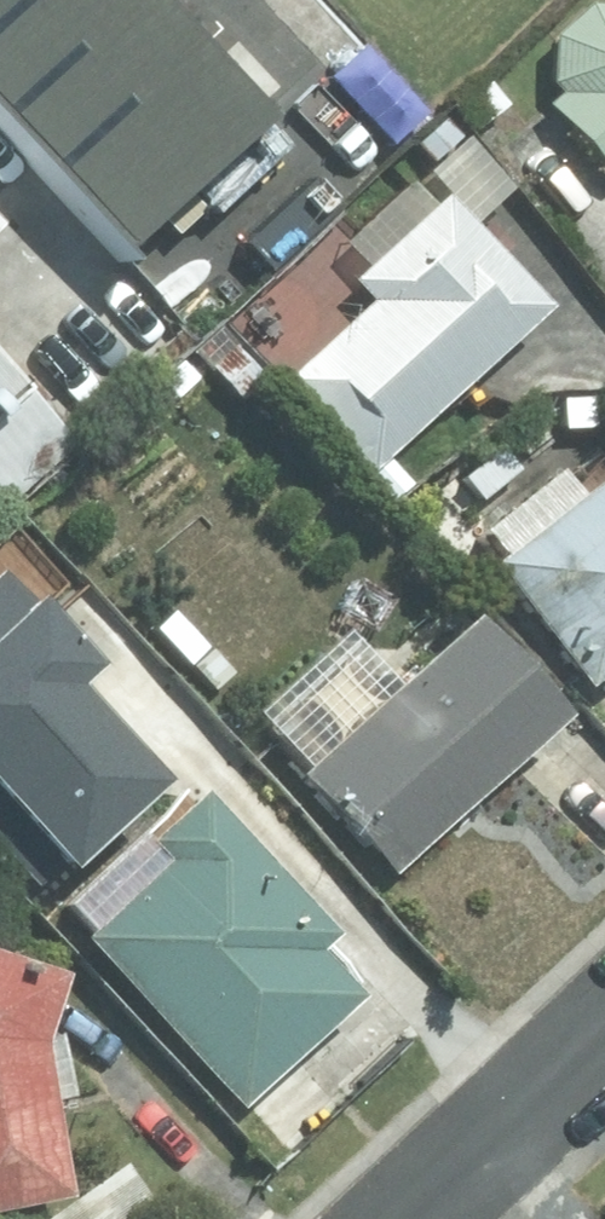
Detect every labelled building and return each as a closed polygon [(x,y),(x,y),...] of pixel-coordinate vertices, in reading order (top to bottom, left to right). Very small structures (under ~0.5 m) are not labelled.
[(234,0),(0,0),(0,132),(131,275),(325,99),(234,0)] [(598,4),(563,34),(560,81),(566,88),(551,102),(604,161),(604,4),(598,4)] [(379,465),(552,306),(451,197),(362,279),(382,300),(298,377),(379,465)] [(13,251),(0,236),(0,263),(13,251)] [(230,320),(195,349),(235,399),(270,369),(230,320)] [(503,561),(598,686),(604,681),(604,484),(503,561)] [(172,776),(83,683),(108,660),(50,599),(63,587),(11,532),(0,542),(0,829),(43,874),(75,845),(87,857),(172,776)] [(402,866),(570,713),(485,621),(317,774),(402,866)] [(321,947),(338,931),(213,796),(85,913),(252,1094),(363,993),(321,947)] [(73,975),(0,951),(0,1211),(81,1196),(52,1040),(73,975)] [(131,1162),(53,1218),(167,1218),(171,1216),(131,1162)]
